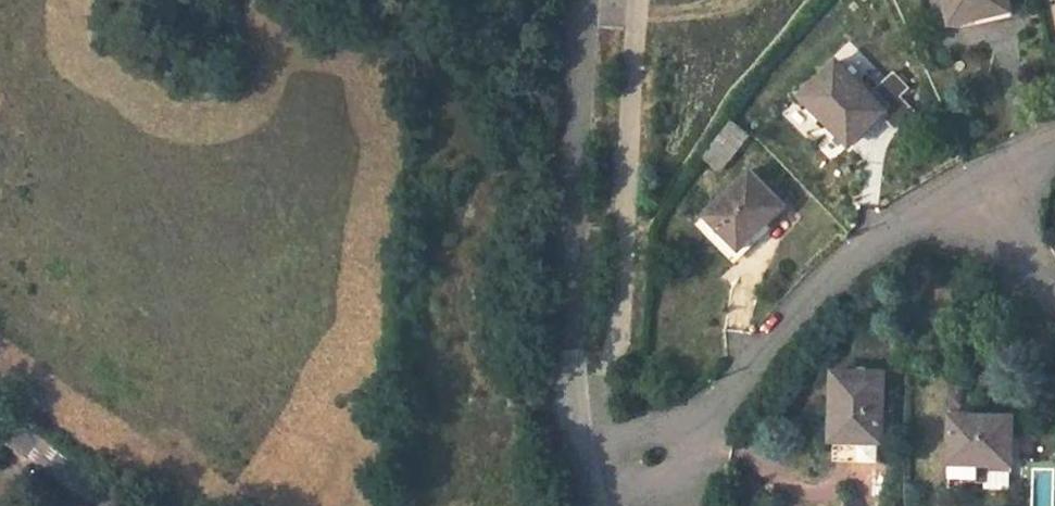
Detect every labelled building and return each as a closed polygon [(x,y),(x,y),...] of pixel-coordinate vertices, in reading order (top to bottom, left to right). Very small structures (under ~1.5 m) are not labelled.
[(1010,0),(947,0),(953,23),(993,13),(992,9),(1011,5),(1010,0)] [(886,107),(840,60),(805,94),(849,139),(861,126),(864,129),(886,107)] [(751,136),(733,120),(705,156),(724,170),(751,136)] [(852,142),(864,129),(861,126),(849,139),(852,142)] [(785,204),(752,170),(707,212),(738,244),(749,232),(753,235),(785,204)] [(740,247),(753,235),(749,232),(738,244),(740,247)] [(883,439),(886,371),(837,370),(835,432),(854,432),(854,438),(883,439)] [(1014,463),(1016,415),(954,414),(952,485),(966,485),(966,481),(980,481),(981,462),(1014,463)]
